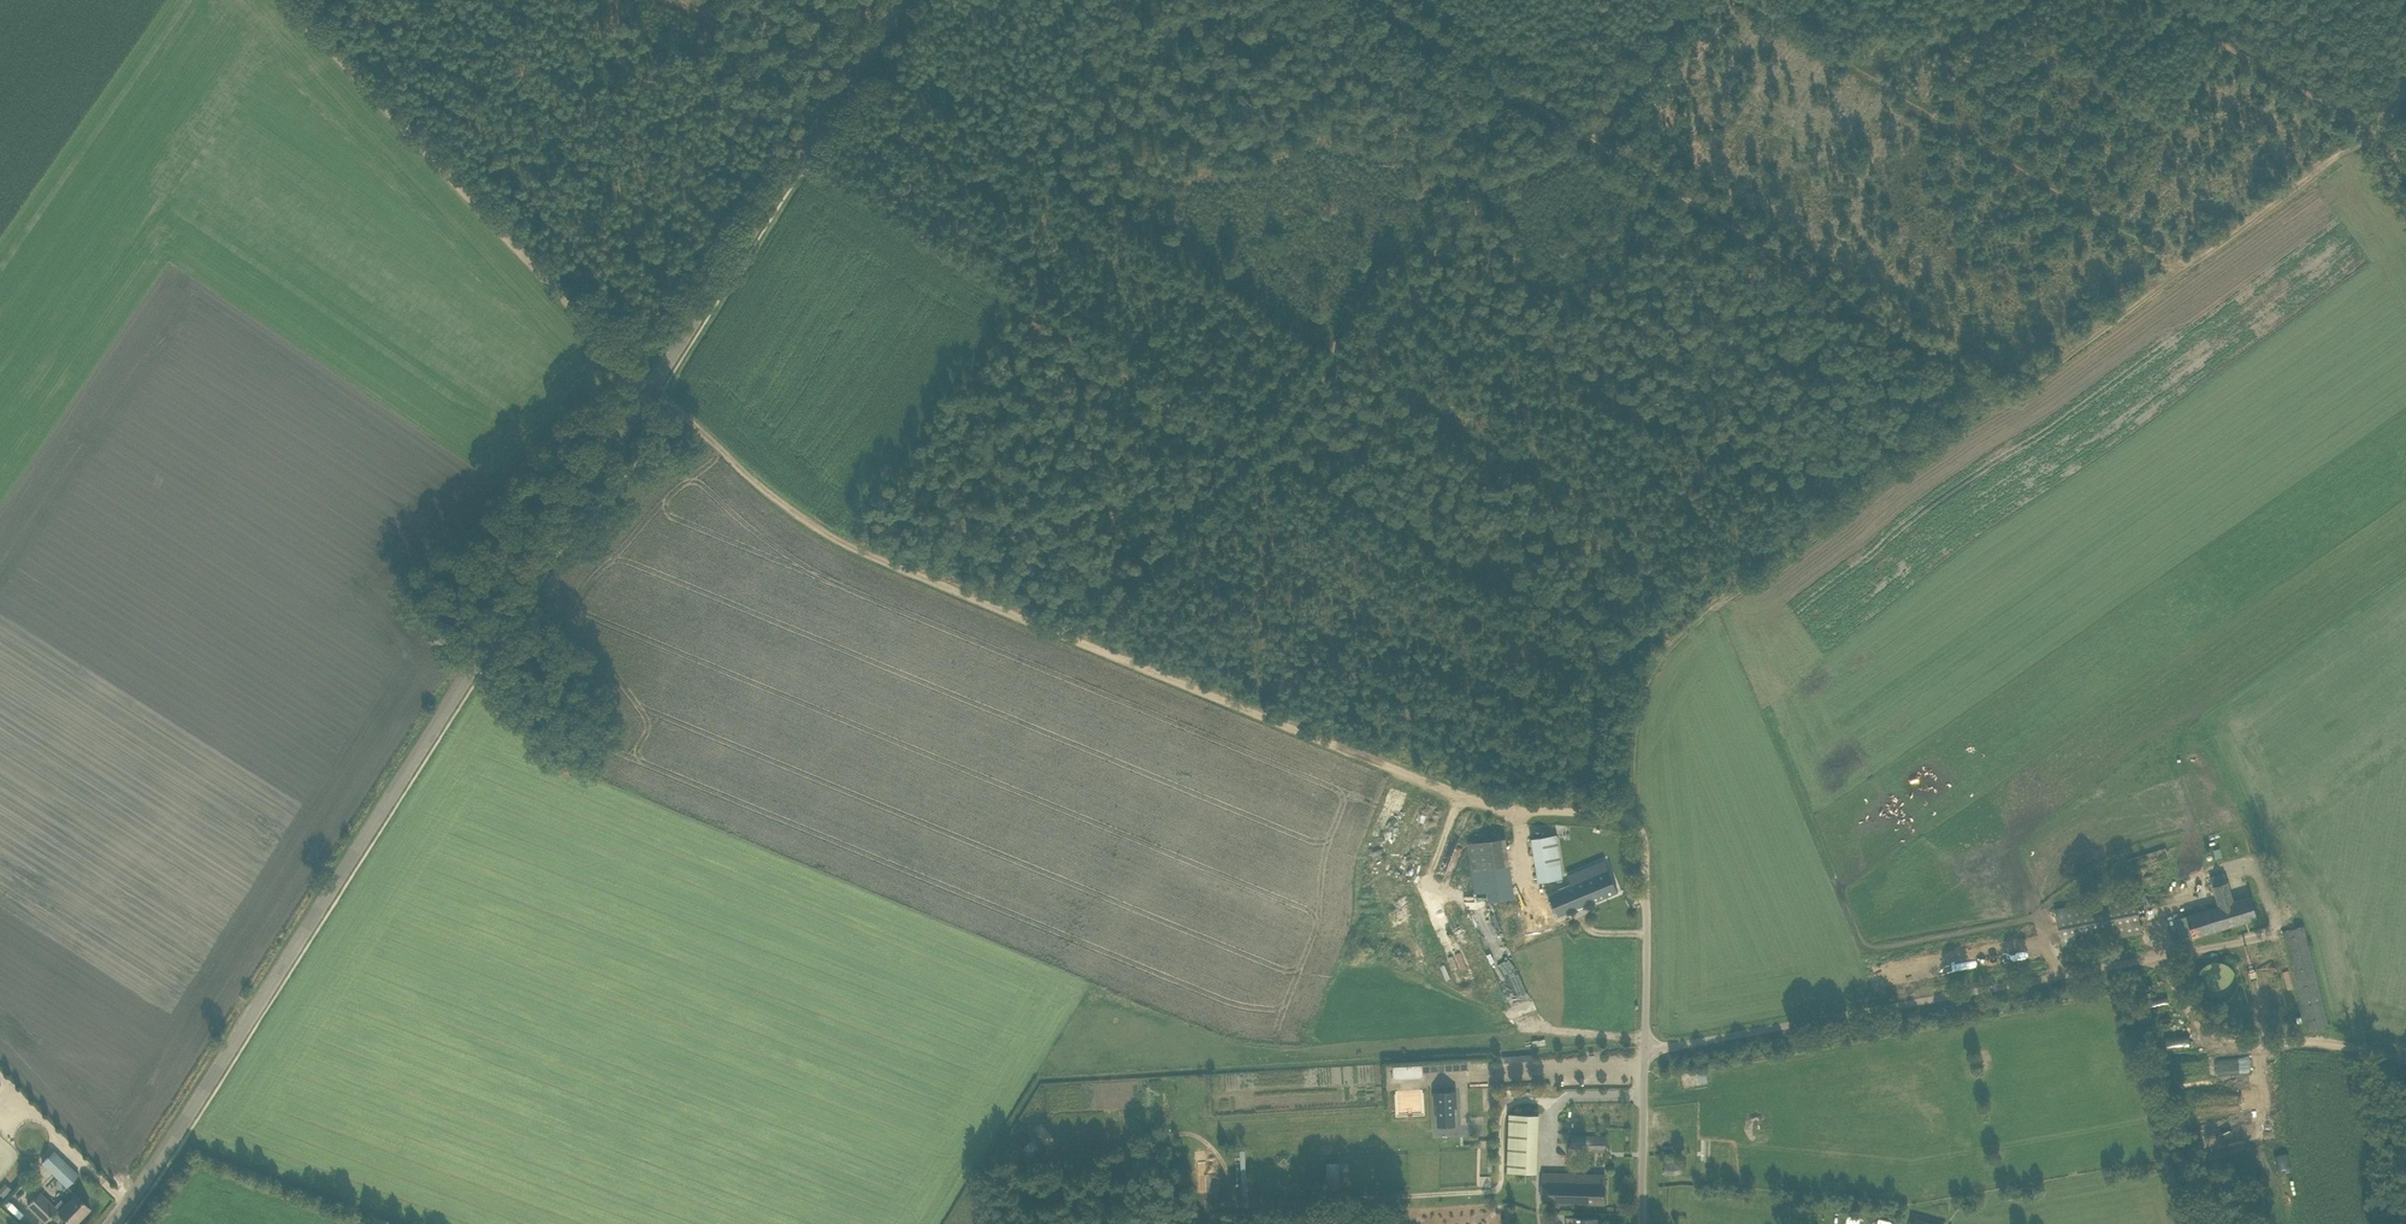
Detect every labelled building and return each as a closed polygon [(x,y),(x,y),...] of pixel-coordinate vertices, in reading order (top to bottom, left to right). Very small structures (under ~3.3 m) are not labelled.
[(1568,826),(1568,835),(1590,836),(1590,827),(1568,826)] [(1531,838),(1537,882),(1563,878),(1557,834),(1531,838)] [(1605,837),(1595,840),(1599,849),(1608,846),(1605,837)] [(1471,855),(1489,854),(1488,841),(1471,841),(1471,855)] [(2213,850),(2215,858),(2222,857),(2220,848),(2213,850)] [(1556,890),(1548,893),(1555,916),(1563,915),(1618,892),(1611,875),(1608,868),(1605,861),(1586,869),(1591,879),(1557,893),(1556,890)] [(2217,905),(2174,918),(2181,941),(2257,918),(2250,895),(2233,901),(2224,871),(2208,876),(2217,905)] [(2055,908),(2060,936),(2062,947),(2141,932),(2134,892),(2055,908)] [(1384,900),(1385,907),(1401,903),(1399,896),(1384,900)] [(1399,918),(1408,914),(1402,902),(1393,905),(1399,918)] [(1386,909),(1390,921),(1398,919),(1394,906),(1386,909)] [(1448,935),(1454,933),(1451,921),(1445,923),(1448,935)] [(1443,924),(1438,926),(1445,942),(1450,940),(1443,924)] [(2283,930),(2308,1030),(2328,1025),(2303,925),(2283,930)] [(1457,963),(1462,977),(1471,973),(1466,960),(1457,963)] [(2196,981),(2196,983),(2196,985),(2196,986),(2197,988),(2198,990),(2198,991),(2199,993),(2200,994),(2202,996),(2203,997),(2204,998),(2206,999),(2207,1000),(2209,1000),(2211,1001),(2213,1001),(2214,1002),(2216,1002),(2218,1002),(2220,1001),(2221,1001),(2223,1000),(2225,1000),(2226,999),(2228,998),(2229,997),(2230,996),(2232,994),(2233,993),(2234,991),(2235,990),(2235,988),(2236,986),(2236,985),(2236,983),(2236,981),(2236,979),(2236,978),(2236,976),(2235,974),(2235,973),(2234,971),(2233,969),(2232,968),(2230,967),(2229,966),(2228,964),(2226,963),(2225,963),(2223,962),(2221,961),(2220,961),(2218,961),(2216,961),(2214,961),(2212,961),(2211,961),(2209,962),(2207,963),(2206,963),(2204,964),(2203,966),(2202,967),(2200,968),(2199,969),(2198,971),(2198,973),(2197,974),(2196,976),(2196,978),(2196,979),(2196,981)] [(1422,1065),(1393,1066),(1393,1077),(1395,1077),(1395,1079),(1421,1077),(1421,1076),(1423,1076),(1422,1065)] [(1457,1108),(1457,1089),(1456,1090),(1456,1087),(1445,1088),(1445,1091),(1433,1091),(1433,1103),(1436,1103),(1437,1126),(1456,1125),(1455,1108),(1457,1108)] [(1507,1171),(1537,1172),(1539,1114),(1508,1113),(1507,1171)] [(1047,1144),(1054,1138),(1041,1122),(1034,1128),(1047,1144)] [(1593,1150),(1605,1151),(1606,1136),(1575,1135),(1575,1134),(1570,1133),(1570,1147),(1593,1147),(1593,1150)] [(1702,1139),(1703,1161),(1710,1160),(1710,1139),(1702,1139)] [(51,1153),(42,1162),(58,1178),(66,1187),(79,1174),(54,1150),(51,1153)] [(1681,1173),(1679,1160),(1663,1162),(1665,1174),(1681,1173)] [(1344,1186),(1343,1161),(1326,1161),(1326,1187),(1344,1186)] [(1591,1203),(1591,1204),(1605,1204),(1605,1179),(1594,1179),(1594,1174),(1587,1174),(1543,1172),(1542,1184),(1541,1201),(1591,1203)] [(0,1190),(0,1193),(4,1197),(12,1189),(6,1184),(0,1190)] [(36,1213),(45,1222),(57,1210),(71,1223),(75,1223),(90,1208),(74,1193),(65,1202),(61,1198),(55,1205),(40,1191),(28,1205),(36,1213)] [(15,1212),(19,1206),(8,1197),(4,1203),(15,1212)] [(1858,1215),(1846,1214),(1845,1223),(1857,1223),(1858,1215)]
